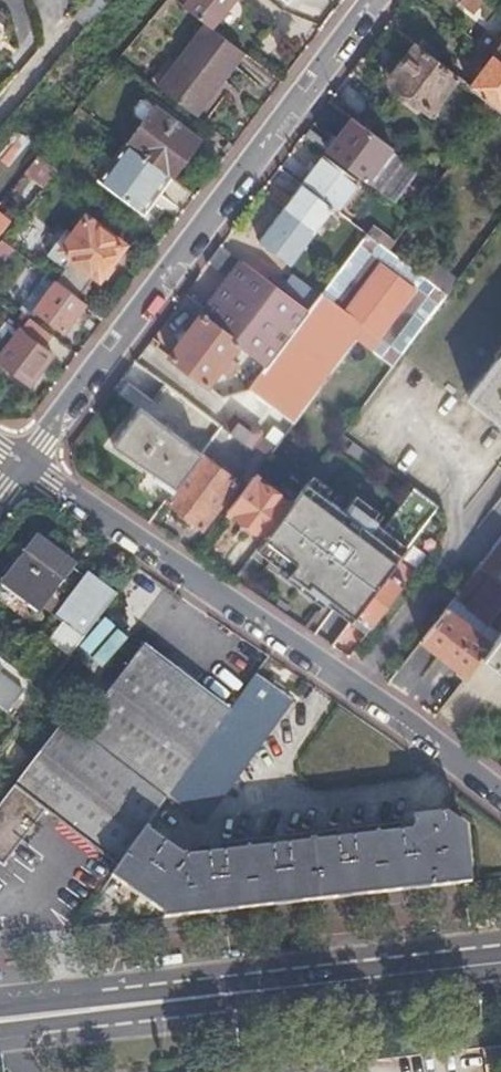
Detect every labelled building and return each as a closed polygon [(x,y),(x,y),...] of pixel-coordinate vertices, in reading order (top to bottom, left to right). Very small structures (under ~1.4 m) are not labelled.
[(210,29),(234,0),(188,0),(182,7),(204,24),(210,29)] [(482,0),(458,0),(457,1),(472,12),(482,0)] [(156,89),(194,117),(242,53),(210,29),(204,24),(156,89)] [(500,62),(500,30),(500,29),(495,36),(486,28),(476,42),(491,54),(500,62)] [(428,109),(454,74),(414,43),(387,78),(428,109)] [(500,112),(500,62),(491,54),(469,85),(484,97),(495,105),(500,110),(500,111),(500,112)] [(466,114),(480,124),(495,105),(484,97),(478,106),(474,103),(466,114)] [(127,147),(168,178),(170,179),(198,143),(155,110),(127,147)] [(325,149),(371,183),(381,169),(375,165),(390,146),(350,116),(325,149)] [(97,182),(137,211),(151,193),(154,196),(168,178),(127,147),(126,146),(97,182)] [(301,183),(332,206),(336,210),(355,184),(357,185),(359,183),(357,182),(358,180),(322,153),(300,182),(301,183)] [(24,172),(43,188),(55,172),(36,158),(24,172)] [(258,240),(289,262),(332,206),(301,183),(258,240)] [(49,279),(75,298),(92,276),(97,280),(134,231),(95,202),(86,215),(82,213),(81,215),(79,214),(65,232),(58,228),(40,252),(58,266),(49,279)] [(369,235),(386,248),(392,239),(375,227),(369,235)] [(479,227),(464,247),(472,253),(488,233),(479,227)] [(419,272),(386,248),(369,235),(365,232),(306,311),(219,243),(206,260),(227,276),(167,355),(206,384),(237,341),(265,363),(247,386),(292,420),(326,374),(363,402),(391,365),(444,291),(419,272)] [(11,251),(0,242),(0,265),(11,251)] [(444,291),(454,278),(429,259),(419,272),(444,291)] [(32,312),(62,335),(84,305),(75,298),(49,279),(43,274),(37,281),(48,290),(32,312)] [(52,355),(42,347),(50,336),(22,314),(13,325),(19,330),(19,331),(18,331),(0,354),(0,367),(27,388),(52,355)] [(18,331),(5,322),(0,330),(0,354),(18,331)] [(500,424),(500,350),(465,398),(500,424)] [(118,382),(182,430),(197,410),(133,363),(118,382)] [(174,488),(201,452),(140,406),(112,442),(174,488)] [(242,474),(249,480),(251,476),(265,458),(254,450),(243,464),(247,467),(242,474)] [(200,527),(237,478),(201,452),(174,488),(165,501),(200,527)] [(264,537),(288,503),(251,476),(249,480),(227,509),(264,537)] [(264,537),(255,548),(349,621),(353,615),(395,560),(437,505),(411,486),(396,507),(406,514),(396,527),(394,525),(382,540),(369,530),(376,520),(350,499),(342,509),(305,480),(288,503),(264,537)] [(76,563),(36,533),(0,581),(0,586),(39,614),(76,563)] [(419,640),(466,675),(481,655),(500,630),(500,535),(419,640)] [(369,627),(411,573),(395,560),(353,615),(369,627)] [(68,658),(116,594),(86,572),(53,617),(61,623),(46,642),(68,658)] [(481,655),(500,670),(500,630),(481,655)] [(78,733),(167,797),(228,710),(143,645),(78,733)] [(217,700),(225,692),(202,670),(195,678),(217,700)] [(167,797),(203,822),(290,699),(254,673),(228,710),(167,797)] [(5,713),(22,691),(0,674),(0,709),(5,713)] [(45,809),(118,866),(146,826),(167,797),(78,733),(62,722),(14,785),(45,809)] [(14,785),(0,803),(0,864),(1,865),(45,809),(14,785)] [(165,916),(472,881),(466,826),(447,811),(414,815),(415,828),(184,853),(146,826),(118,866),(112,875),(164,911),(165,916)] [(372,1026),(370,1055),(408,1057),(410,1028),(372,1026)]
